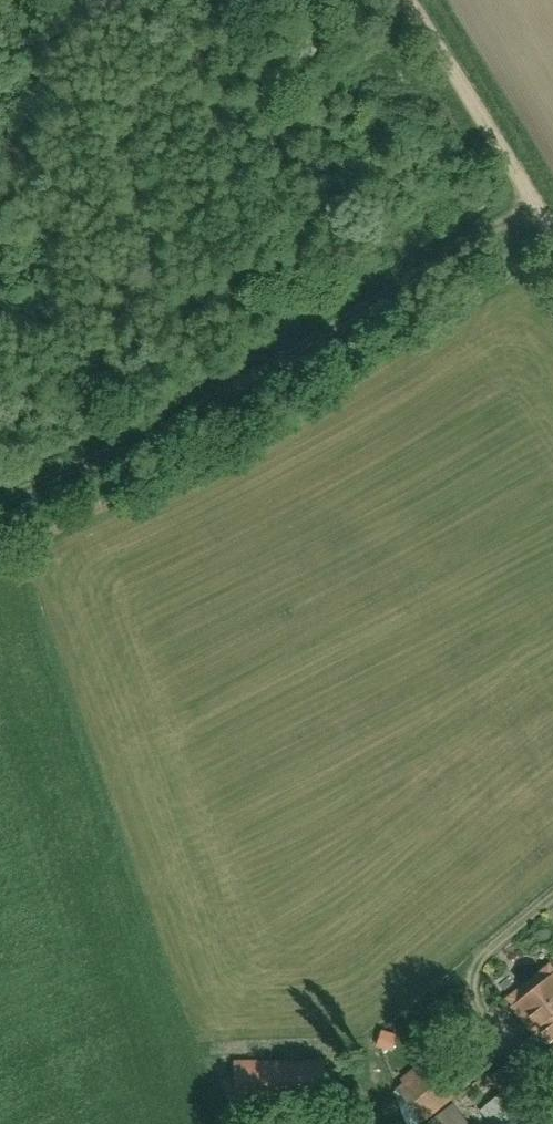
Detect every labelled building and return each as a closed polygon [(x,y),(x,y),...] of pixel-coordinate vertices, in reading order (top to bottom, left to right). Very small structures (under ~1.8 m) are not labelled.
[(552,1019),(552,975),(515,1006),(536,1033),(552,1019)] [(536,1033),(537,1033),(528,1040),(539,1054),(547,1047),(552,1054),(552,1019),(536,1033)] [(424,1120),(425,1122),(471,1085),(443,1051),(397,1088),(398,1089),(394,1092),(407,1123),(419,1123),(424,1120)] [(326,1059),(233,1059),(235,1095),(327,1094),(326,1059)] [(521,1078),(508,1061),(489,1077),(502,1093),(482,1109),(495,1123),(534,1123),(551,1111),(523,1076),(521,1078)] [(453,1103),(426,1123),(469,1123),(453,1103)]
